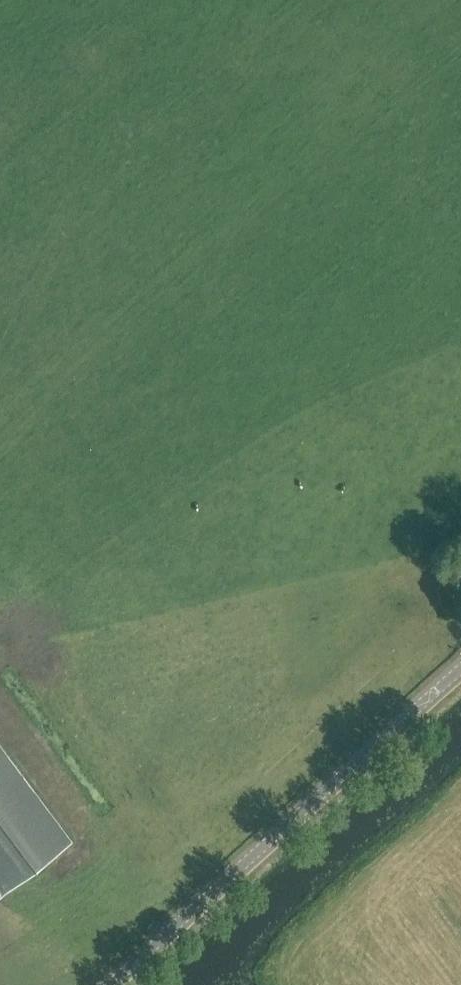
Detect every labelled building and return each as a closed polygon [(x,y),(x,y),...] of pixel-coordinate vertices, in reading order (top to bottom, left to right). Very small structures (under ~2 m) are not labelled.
[(72,844),(0,748),(0,898),(72,844)]
